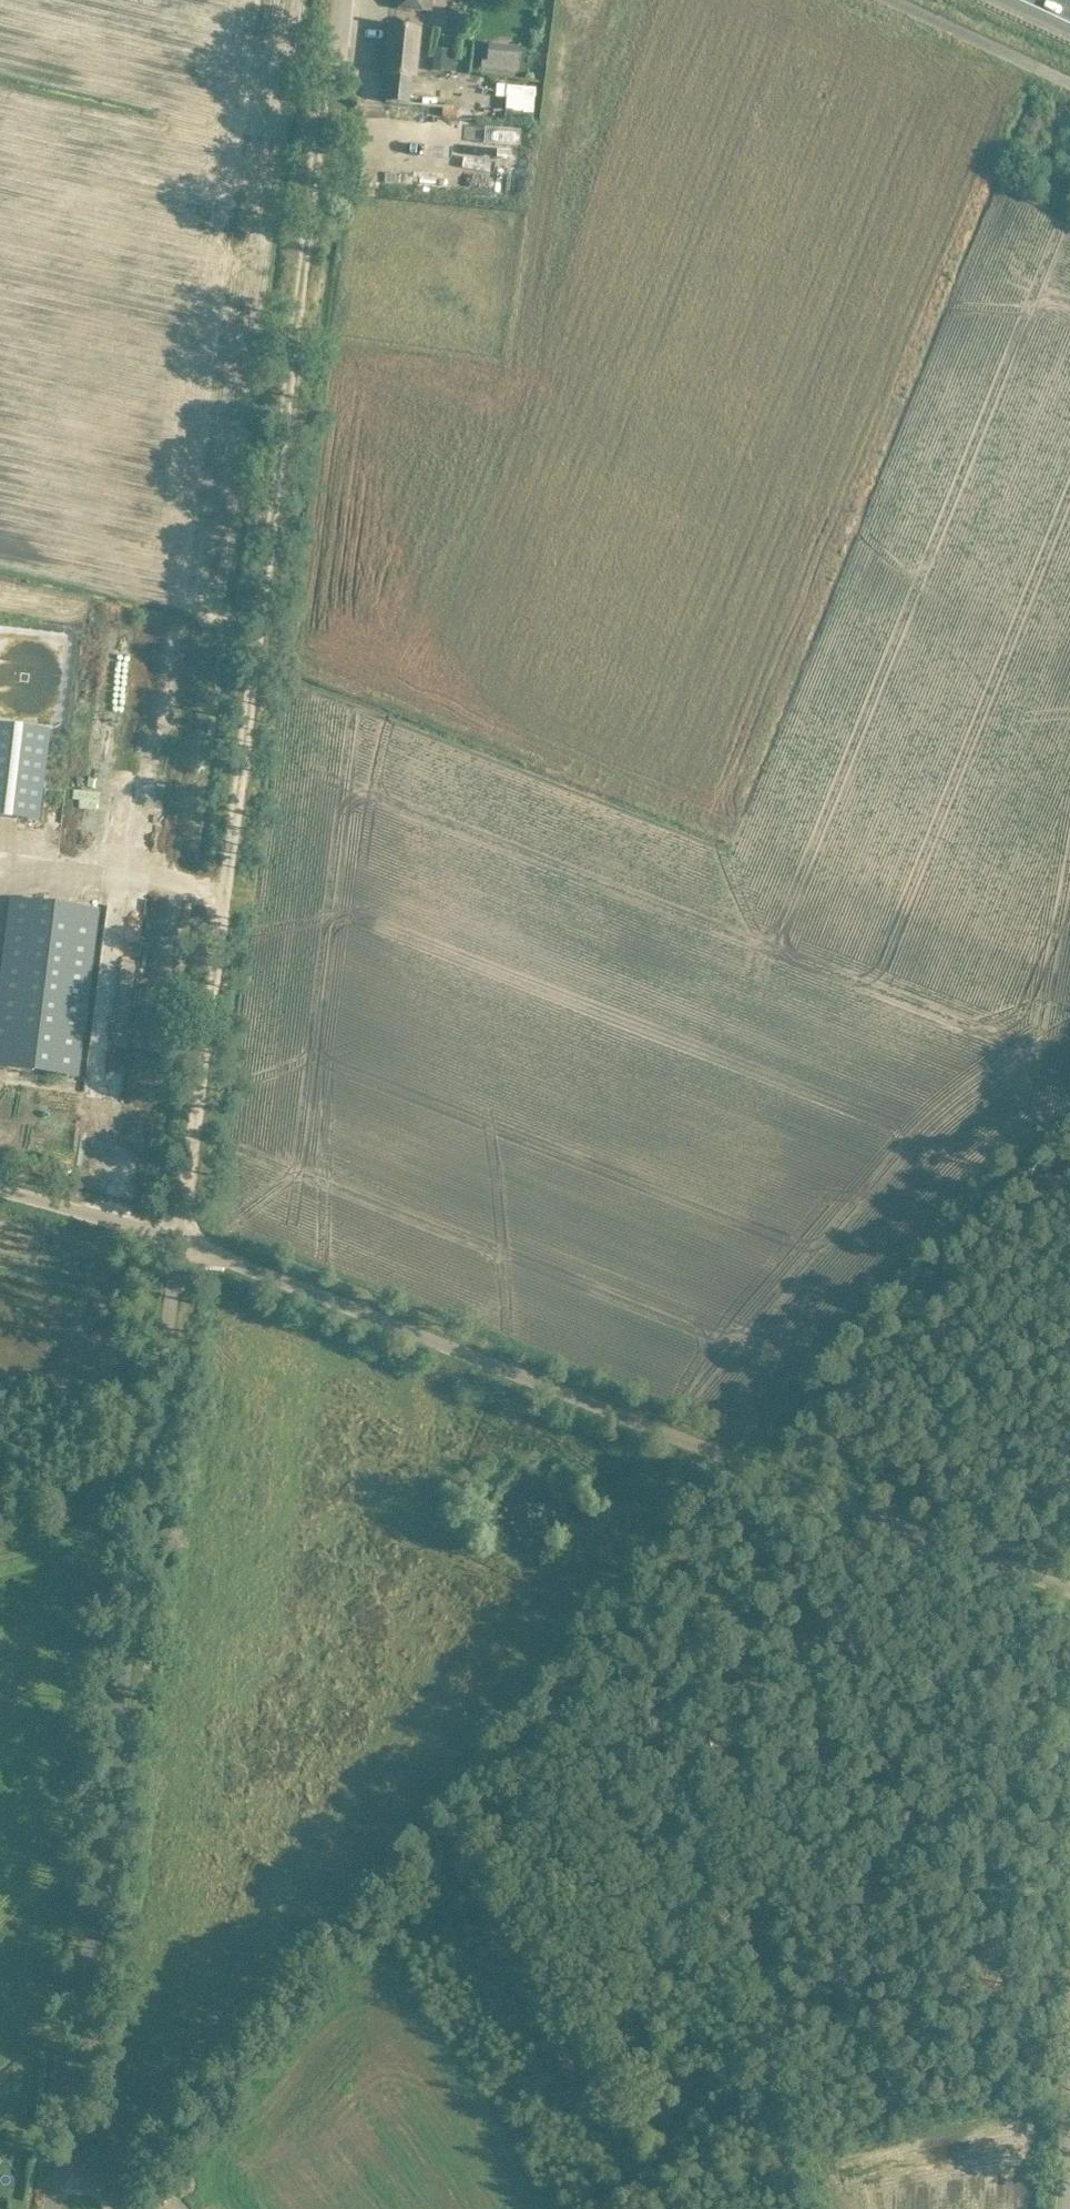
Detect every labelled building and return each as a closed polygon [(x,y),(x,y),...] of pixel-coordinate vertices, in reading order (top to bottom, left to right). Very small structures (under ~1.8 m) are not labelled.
[(430,12),(431,0),(397,0),(396,9),(430,12)] [(388,77),(386,103),(408,105),(410,79),(415,79),(420,29),(389,26),(384,76),(388,77)] [(483,62),(482,70),(488,70),(519,72),(521,48),(490,46),(488,63),(483,62)] [(432,68),(449,71),(453,50),(435,47),(432,68)] [(530,101),(507,100),(506,122),(529,123),(530,101)] [(39,820),(49,729),(0,722),(0,815),(39,820)] [(78,1076),(98,911),(10,900),(0,978),(0,1066),(78,1076)] [(126,1110),(123,1194),(150,1195),(152,1110),(126,1110)]
